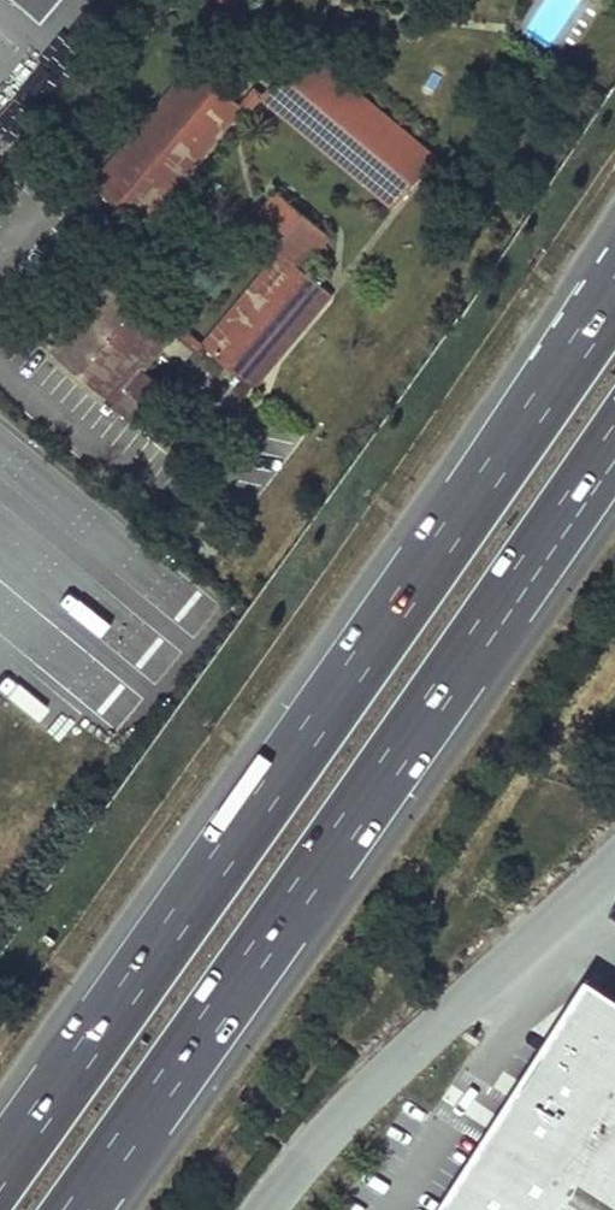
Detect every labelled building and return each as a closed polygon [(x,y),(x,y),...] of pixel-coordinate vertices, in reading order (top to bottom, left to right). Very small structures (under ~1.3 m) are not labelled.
[(41,29),(65,0),(7,0),(41,29)] [(547,41),(563,24),(547,10),(532,27),(547,41)] [(299,56),(262,103),(395,216),(433,169),(299,56)] [(192,75),(92,194),(137,231),(140,233),(238,113),(192,75)] [(253,96),(238,113),(247,121),(262,103),(253,96)] [(329,300),(301,277),(329,243),(278,201),(261,222),(274,255),(283,262),(204,358),(248,396),(329,300)] [(109,277),(104,283),(173,342),(199,364),(204,358),(109,277)] [(72,321),(44,353),(114,411),(127,397),(146,415),(163,397),(141,379),(173,342),(104,283),(72,321)] [(133,415),(124,426),(131,432),(141,421),(133,415)] [(600,987),(456,1209),(614,1209),(614,996),(600,987)]
